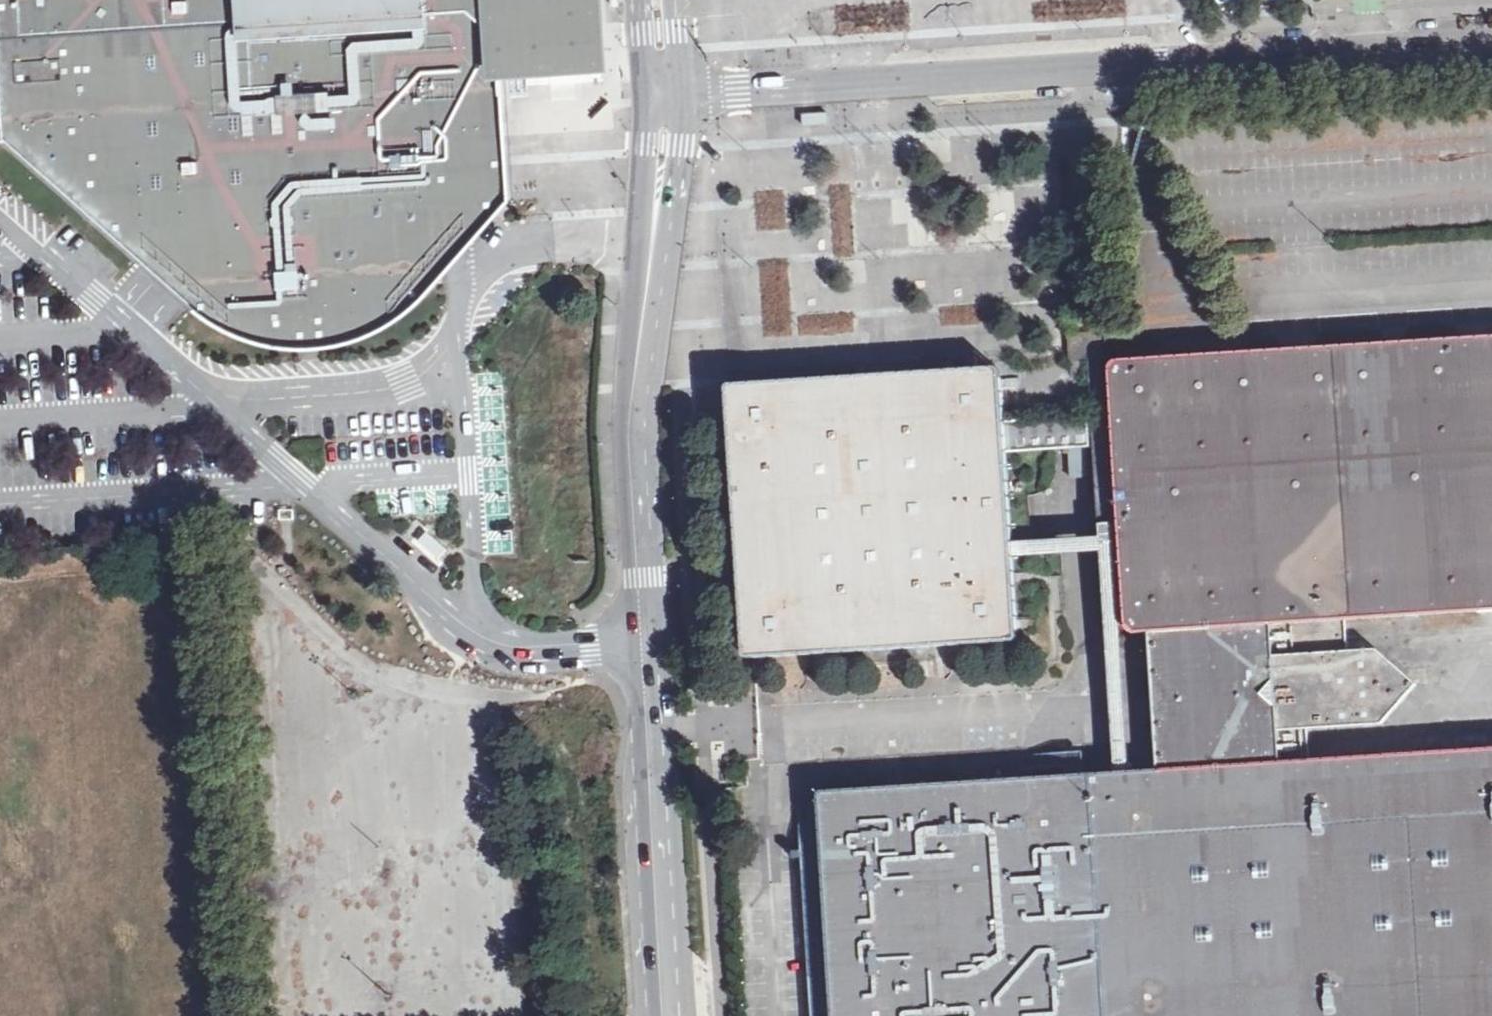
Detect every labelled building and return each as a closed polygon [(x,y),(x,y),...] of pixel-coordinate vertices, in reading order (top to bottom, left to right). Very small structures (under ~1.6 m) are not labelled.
[(3,130),(3,131),(142,254),(169,277),(200,303),(233,323),(267,333),(296,336),(322,335),(348,329),(375,318),(400,302),(423,281),(440,265),(456,249),(502,190),(498,121),(496,74),(512,73),(522,72),(545,71),(579,68),(602,67),(600,32),(598,0),(0,0),(0,130),(3,130)] [(1150,633),(1346,620),(1491,611),(1491,336),(1131,360),(1118,360),(1115,362),(1112,363),(1111,366),(1110,369),(1112,414),(1107,415),(1109,446),(1115,446),(1126,624),(1127,628),(1129,631),(1132,633),(1136,634),(1150,633)] [(1092,416),(1005,422),(1001,372),(996,368),(891,375),(732,385),(728,390),(732,460),(739,537),(742,597),(745,655),(747,657),(750,659),(821,654),(940,646),(1014,642),(1018,640),(1019,636),(1013,547),(1007,453),(1094,448),(1092,416)] [(1068,457),(1071,478),(1088,475),(1085,455),(1068,457)] [(1150,633),(1158,770),(1310,761),(1308,729),(1382,724),(1417,684),(1378,649),(1348,652),(1346,620),(1150,633)] [(1310,761),(1158,770),(1095,778),(1108,1015),(1491,1015),(1491,749),(1310,761)] [(829,791),(842,1015),(1106,1015),(1095,778),(829,791)] [(823,1000),(812,1000),(812,1015),(823,1015),(823,1000)]
